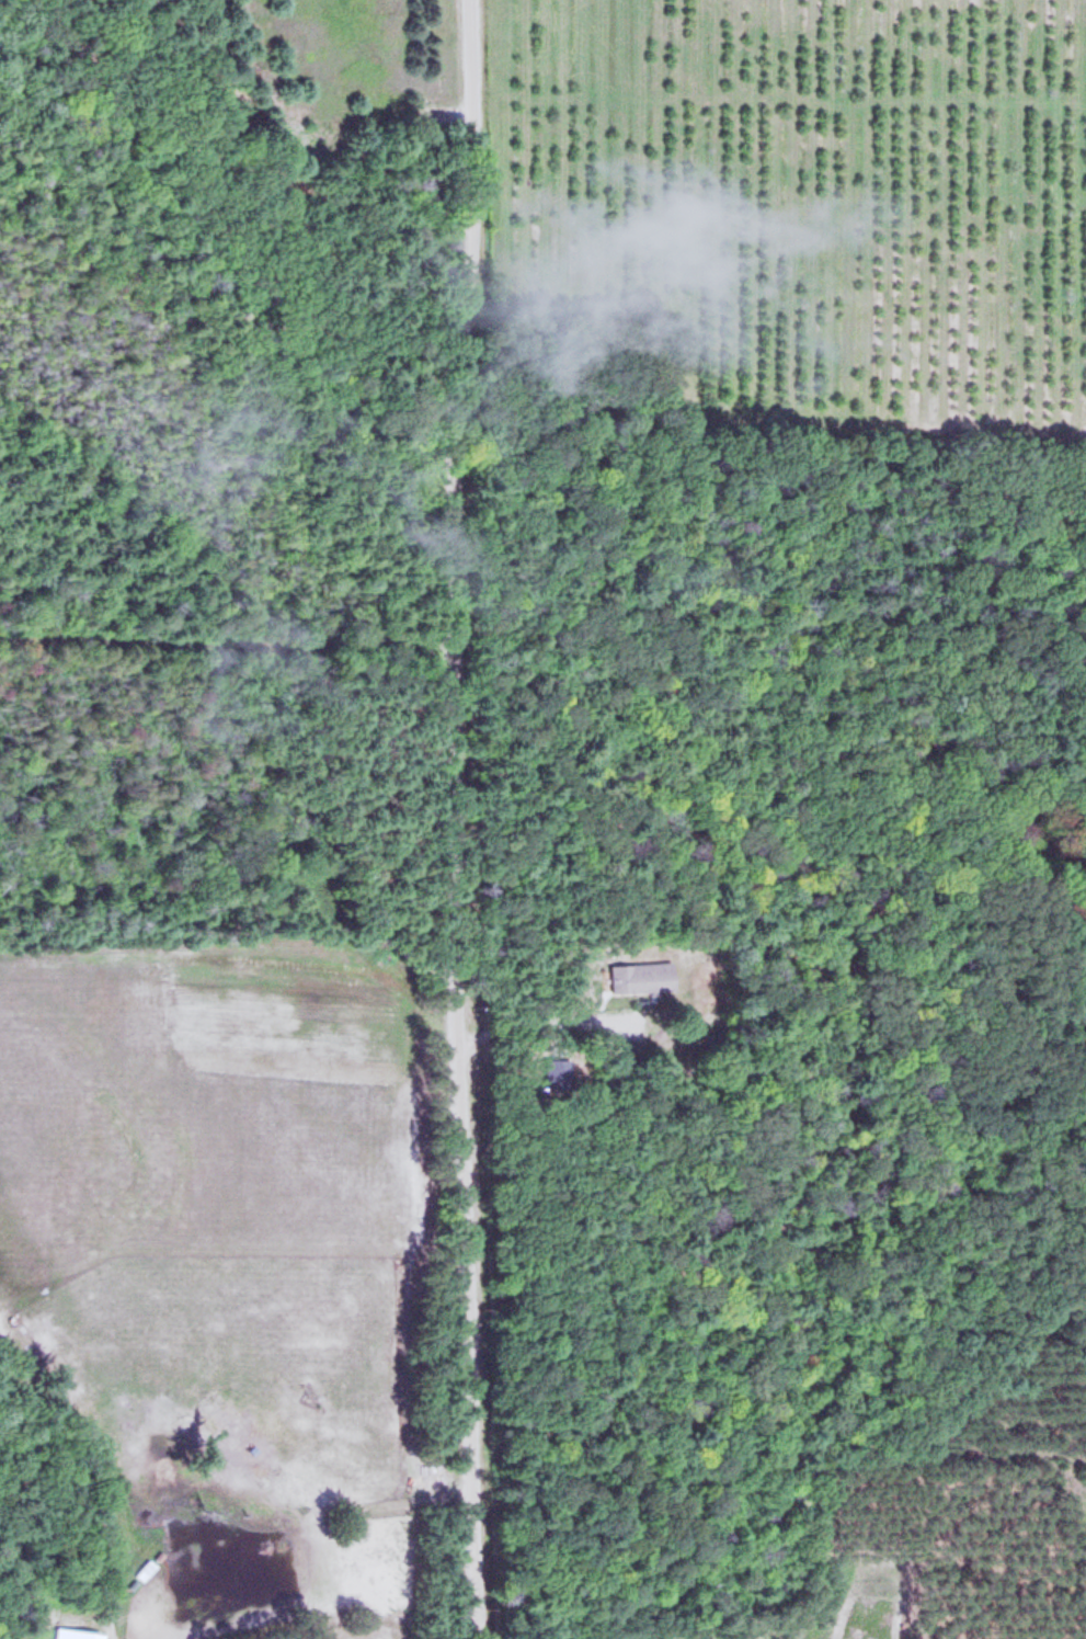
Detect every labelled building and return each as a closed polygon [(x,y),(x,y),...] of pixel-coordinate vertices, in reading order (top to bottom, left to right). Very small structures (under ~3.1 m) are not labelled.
[(612,964),(613,993),(675,992),(674,962),(612,964)] [(157,1563),(150,1558),(138,1574),(145,1579),(157,1563)] [(107,1630),(73,1626),(72,1638),(105,1638),(107,1630)]
